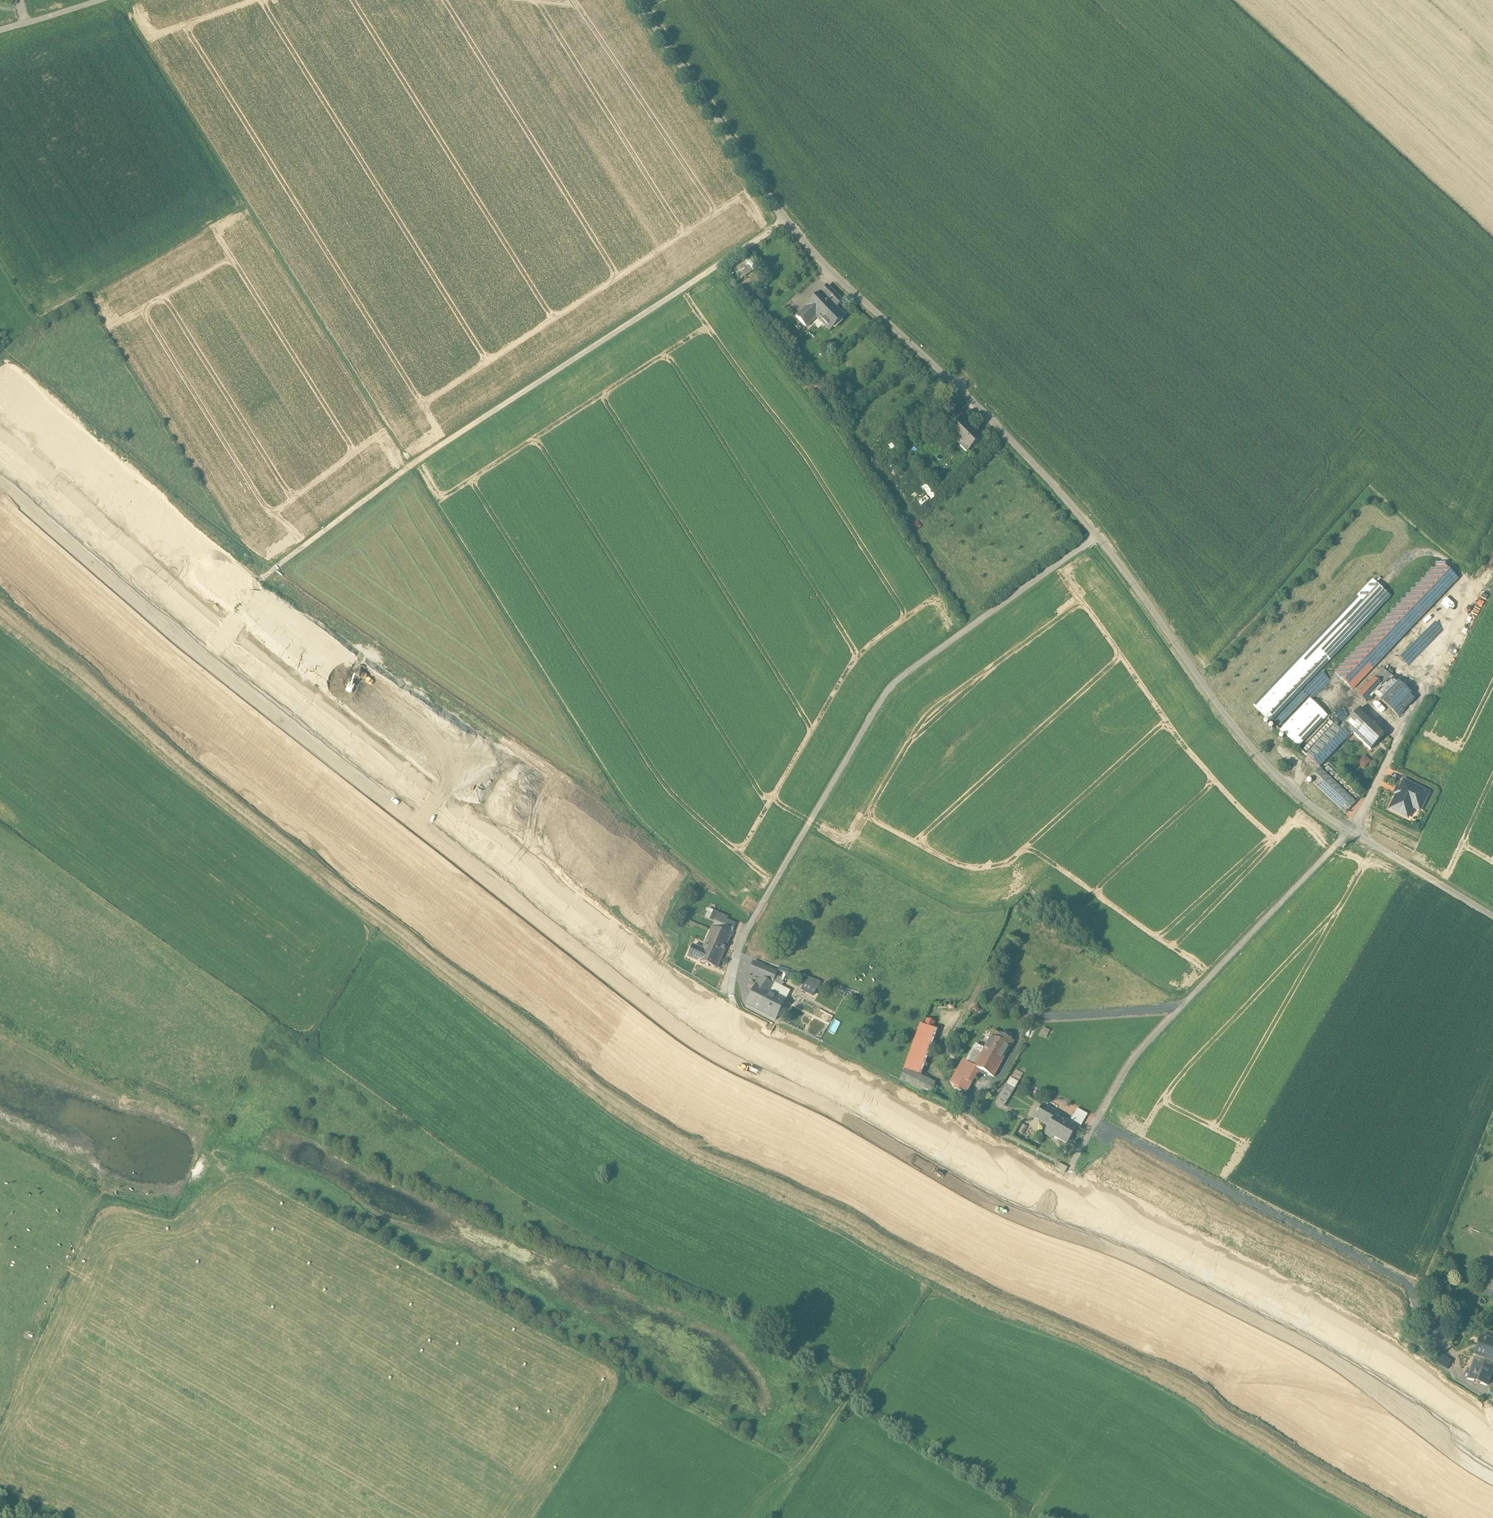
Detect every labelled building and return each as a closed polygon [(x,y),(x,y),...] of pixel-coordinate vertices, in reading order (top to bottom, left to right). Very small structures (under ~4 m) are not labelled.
[(847,304),(831,287),(795,319),(808,331),(819,320),(834,335),(850,319),(841,310),(847,304)] [(968,454),(985,438),(967,420),(950,437),(968,454)] [(926,485),(923,487),(932,497),(935,495),(926,485)] [(1374,670),(1460,580),(1441,562),(1335,672),(1351,688),(1371,666),(1374,670)] [(1255,708),(1274,724),(1392,598),(1373,581),(1255,708)] [(1414,699),(1384,670),(1370,684),(1400,713),(1414,699)] [(1322,769),(1355,736),(1342,725),(1338,728),(1328,720),(1330,717),(1312,700),(1282,732),(1301,749),(1324,725),(1332,731),(1309,756),(1322,769)] [(1346,715),(1354,708),(1351,705),(1343,712),(1346,715)] [(1362,709),(1344,726),(1373,751),(1388,736),(1362,709)] [(1364,767),(1370,760),(1364,755),(1358,762),(1364,767)] [(1347,815),(1363,799),(1328,765),(1310,782),(1347,815)] [(1422,814),(1431,794),(1400,781),(1385,811),(1411,822),(1416,812),(1422,814)] [(685,959),(717,974),(733,939),(710,929),(703,945),(693,940),(685,959)] [(782,975),(755,962),(749,975),(760,978),(748,1004),(779,1022),(789,1001),(773,991),(778,985),(782,975)] [(802,990),(814,995),(820,979),(807,975),(802,990)] [(930,1026),(934,1020),(927,1016),(923,1022),(930,1026)] [(918,1022),(901,1084),(929,1092),(933,1078),(922,1075),(935,1027),(918,1022)] [(1043,1027),(1040,1034),(1046,1036),(1049,1029),(1043,1027)] [(951,1083),(967,1091),(978,1069),(962,1061),(951,1083)] [(1010,1076),(995,1101),(1004,1106),(1019,1081),(1010,1076)] [(1071,1120),(1088,1128),(1094,1116),(1077,1107),(1071,1120)] [(1040,1109),(1035,1117),(1045,1123),(1049,1114),(1040,1109)] [(1068,1149),(1080,1128),(1055,1114),(1043,1135),(1068,1149)] [(1487,1277),(1483,1291),(1492,1294),(1492,1279),(1487,1277)] [(1439,1337),(1442,1325),(1430,1323),(1428,1335),(1439,1337)] [(1492,1361),(1492,1342),(1477,1336),(1471,1353),(1476,1355),(1492,1361)] [(1442,1355),(1437,1362),(1447,1368),(1452,1361),(1442,1355)] [(1492,1367),(1492,1361),(1476,1355),(1467,1377),(1487,1384),(1492,1367)]
